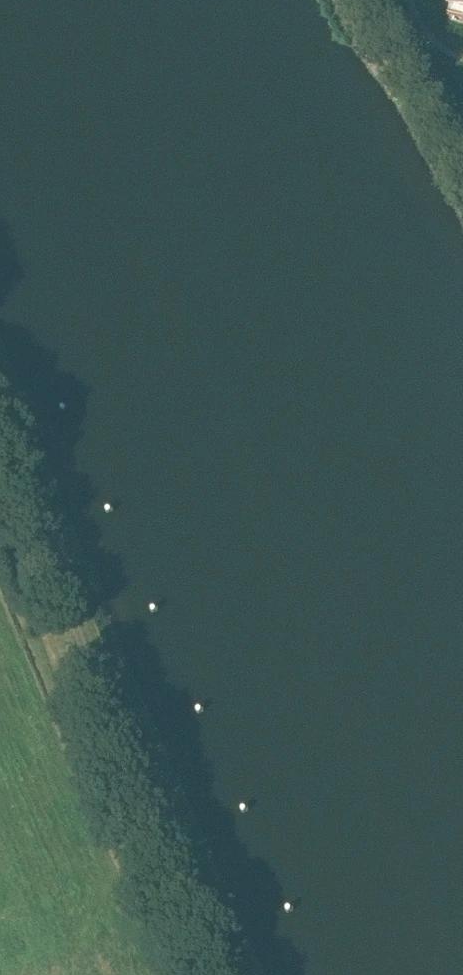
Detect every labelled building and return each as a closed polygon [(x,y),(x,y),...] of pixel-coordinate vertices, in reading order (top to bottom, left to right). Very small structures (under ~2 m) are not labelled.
[(447,4),(451,5),(450,7),(449,13),(462,16),(462,0),(448,0),(447,4)]
